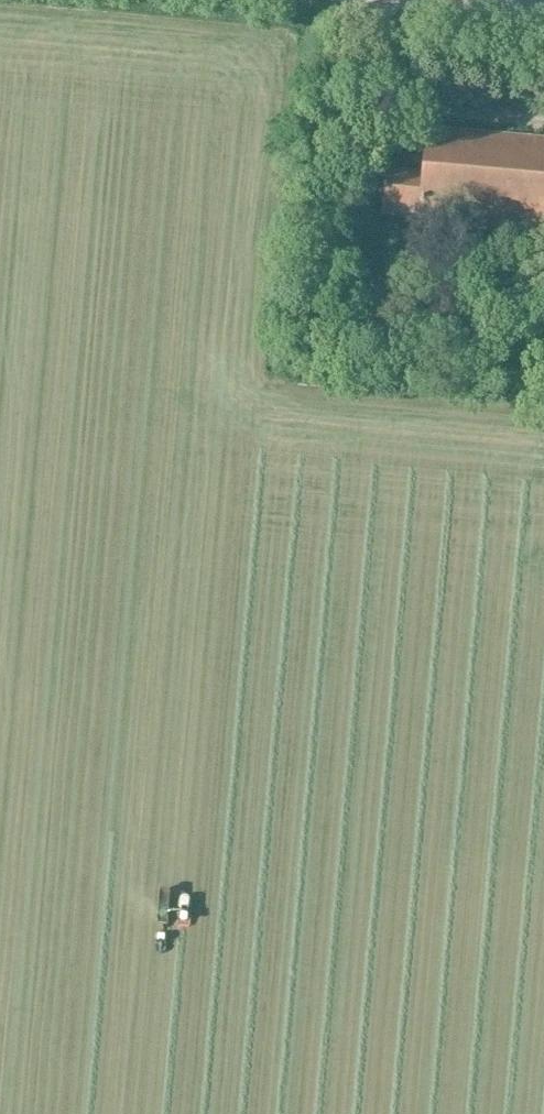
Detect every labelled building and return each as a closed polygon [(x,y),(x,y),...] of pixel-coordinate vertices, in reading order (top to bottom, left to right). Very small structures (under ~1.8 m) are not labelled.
[(417,218),(415,224),(543,235),(543,139),(427,129),(423,176),(387,173),(384,215),(417,218)]
